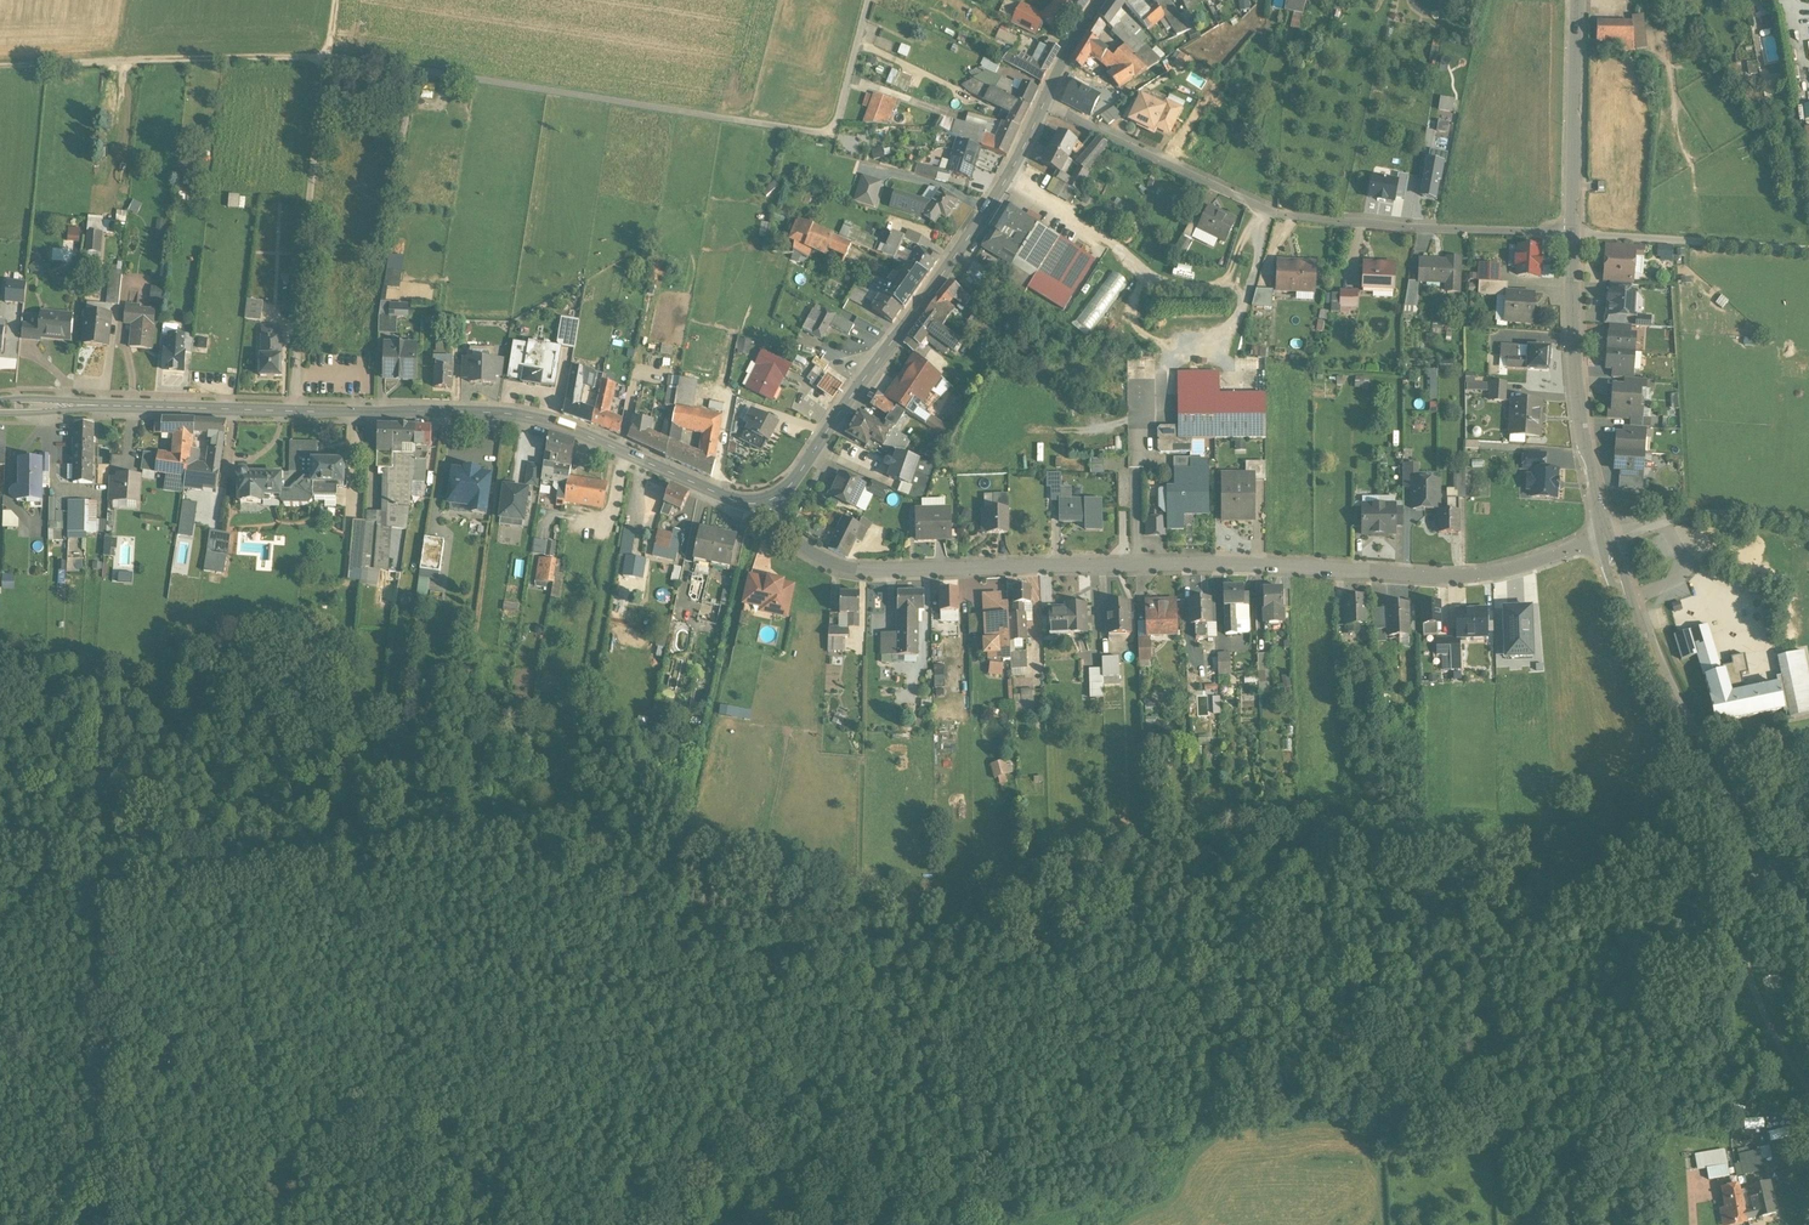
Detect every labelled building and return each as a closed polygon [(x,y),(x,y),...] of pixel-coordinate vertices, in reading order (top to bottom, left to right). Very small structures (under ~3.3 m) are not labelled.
[(1065,1),(1075,8),(1080,12),(1088,0),(1064,0),(1065,1)] [(1098,13),(1112,26),(1113,27),(1119,20),(1128,28),(1130,30),(1136,24),(1122,11),(1117,18),(1110,11),(1117,3),(1114,0),(1108,0),(1098,13)] [(1141,0),(1128,0),(1127,1),(1140,15),(1149,8),(1148,7),(1141,0)] [(1140,15),(1148,25),(1152,22),(1164,11),(1163,9),(1157,0),(1154,2),(1148,7),(1149,8),(1140,15)] [(1171,0),(1157,0),(1163,9),(1172,2),(1171,0)] [(1239,20),(1249,28),(1266,8),(1257,0),(1256,0),(1239,20)] [(1285,7),(1295,9),(1302,10),(1303,10),(1306,0),(1286,0),(1285,7)] [(1075,8),(1065,1),(1058,7),(1066,15),(1075,8)] [(1172,2),(1163,9),(1164,11),(1177,31),(1196,24),(1189,9),(1189,8),(1181,13),(1173,1),(1172,2)] [(1021,2),(1013,21),(1025,27),(1033,9),(1021,2)] [(1058,7),(1050,14),(1045,10),(1043,14),(1033,9),(1025,27),(1036,32),(1043,21),(1052,28),(1066,15),(1058,7)] [(1302,10),(1295,9),(1293,16),(1300,18),(1302,10)] [(1112,26),(1098,13),(1093,22),(1100,28),(1101,25),(1108,31),(1112,26)] [(1640,15),(1632,16),(1633,24),(1641,24),(1640,15)] [(1772,18),(1757,22),(1760,34),(1775,30),(1772,18)] [(1128,28),(1119,20),(1113,27),(1120,33),(1123,33),(1128,28)] [(1223,39),(1233,29),(1223,20),(1214,30),(1223,39)] [(1632,21),(1597,21),(1596,40),(1621,41),(1634,41),(1632,21)] [(1100,28),(1093,22),(1087,30),(1096,36),(1100,28)] [(1108,31),(1101,25),(1100,28),(1096,36),(1095,37),(1106,48),(1112,53),(1122,43),(1133,32),(1134,33),(1135,32),(1140,27),(1136,24),(1130,30),(1128,28),(1123,33),(1120,33),(1113,27),(1112,26),(1108,31)] [(1641,24),(1633,24),(1636,49),(1644,48),(1641,24)] [(1020,36),(1000,27),(996,35),(1016,45),(1020,36)] [(1140,27),(1135,32),(1144,41),(1147,37),(1140,31),(1142,29),(1140,27)] [(1087,30),(1070,59),(1080,66),(1090,49),(1101,58),(1106,48),(1095,37),(1096,36),(1087,30)] [(1133,32),(1122,43),(1147,66),(1161,57),(1144,41),(1135,32),(1134,33),(1133,32)] [(1040,44),(1031,59),(1012,49),(1001,58),(1041,79),(1059,47),(1048,41),(1045,47),(1040,44)] [(1634,41),(1621,41),(1621,50),(1635,50),(1634,41)] [(909,48),(899,43),(895,51),(906,56),(909,48)] [(1147,66),(1122,43),(1112,53),(1133,74),(1134,74),(1147,66)] [(1106,48),(1101,58),(1107,62),(1112,53),(1106,48)] [(1191,55),(1181,48),(1173,59),(1183,66),(1191,55)] [(1133,74),(1112,53),(1107,62),(1114,67),(1108,72),(1119,83),(1133,74)] [(987,68),(973,76),(974,76),(986,82),(987,79),(992,70),(987,68)] [(912,76),(899,70),(898,70),(896,76),(893,83),(906,89),(912,76)] [(1010,81),(998,74),(995,87),(1004,92),(1010,81)] [(986,82),(974,76),(972,90),(985,96),(991,85),(986,82)] [(1018,85),(1010,81),(1004,92),(1005,92),(1004,93),(1020,101),(1020,100),(1029,105),(1037,87),(1021,79),(1018,85)] [(1072,79),(1063,97),(1090,110),(1099,92),(1072,79)] [(992,86),(991,85),(985,96),(1009,108),(1009,107),(1000,103),(1004,93),(1005,92),(1004,92),(995,87),(992,86)] [(872,93),(866,91),(862,103),(868,105),(872,93)] [(1009,107),(1013,109),(1009,115),(1006,121),(1018,124),(1029,105),(1020,100),(1020,101),(1004,93),(1000,103),(1009,107)] [(1164,102),(1141,93),(1130,116),(1153,127),(1155,122),(1164,103),(1164,102)] [(890,99),(874,94),(865,121),(888,122),(897,98),(891,96),(890,99)] [(1181,104),(1166,97),(1164,102),(1164,103),(1155,122),(1167,128),(1173,115),(1175,116),(1181,104)] [(1114,102),(1100,110),(1109,120),(1115,115),(1116,117),(1122,112),(1114,102)] [(1808,122),(1808,103),(1799,104),(1801,123),(1808,122)] [(1009,115),(1000,110),(996,118),(1001,120),(1006,121),(1009,115)] [(955,120),(944,116),(939,125),(951,132),(955,120)] [(996,118),(989,116),(985,129),(986,129),(984,133),(996,137),(1001,125),(1000,125),(1001,120),(996,118)] [(996,137),(984,133),(986,129),(985,129),(955,120),(951,132),(957,135),(960,137),(975,141),(976,141),(980,143),(1005,153),(1018,124),(1006,121),(1001,120),(1000,125),(1001,125),(996,137)] [(1076,139),(1058,129),(1049,146),(1067,156),(1072,147),(1076,139)] [(1107,139),(1094,133),(1090,138),(1100,147),(1107,139)] [(975,141),(960,137),(957,135),(950,159),(953,160),(950,169),(971,175),(980,143),(976,141),(975,141)] [(1100,147),(1090,138),(1084,144),(1095,154),(1101,148),(1100,147)] [(1084,144),(1076,139),(1072,147),(1081,155),(1076,161),(1079,162),(1085,166),(1095,154),(1084,144)] [(1067,156),(1049,146),(1041,160),(1060,170),(1068,156),(1067,156)] [(1447,153),(1430,150),(1427,161),(1443,164),(1445,164),(1447,153)] [(1443,164),(1427,161),(1426,161),(1419,198),(1434,200),(1438,182),(1440,182),(1443,164)] [(937,168),(919,162),(916,170),(935,176),(937,168)] [(1079,162),(1071,175),(1081,181),(1086,182),(1089,177),(1084,174),(1088,168),(1085,166),(1079,162)] [(863,174),(855,199),(872,204),(881,179),(863,174)] [(1066,181),(1054,175),(1047,186),(1058,192),(1057,193),(1058,193),(1059,192),(1066,181)] [(1398,180),(1395,198),(1403,199),(1407,176),(1399,175),(1398,180)] [(1386,201),(1394,202),(1395,198),(1398,180),(1372,176),(1368,198),(1373,199),(1373,200),(1386,202),(1386,201)] [(774,179),(765,187),(769,191),(778,183),(774,179)] [(1078,188),(1066,181),(1059,192),(1072,200),(1078,188)] [(957,197),(940,186),(929,202),(927,201),(924,204),(925,204),(921,210),(930,216),(932,216),(935,218),(940,211),(946,215),(952,205),(955,206),(958,202),(957,198),(957,197)] [(920,197),(895,190),(891,202),(920,212),(921,210),(925,204),(924,204),(922,201),(919,200),(920,197)] [(142,201),(132,195),(128,204),(137,209),(142,201)] [(1015,206),(1005,200),(990,225),(992,226),(1000,230),(1006,221),(1015,206)] [(1236,217),(1209,204),(1203,217),(1198,227),(1225,240),(1236,217)] [(1026,213),(1015,206),(1006,221),(1029,235),(1037,221),(1025,213),(1026,213)] [(115,217),(126,218),(127,209),(115,208),(115,217)] [(89,212),(87,227),(100,228),(103,228),(104,213),(89,212)] [(889,213),(888,223),(900,225),(902,215),(889,213)] [(1194,213),(1184,231),(1192,235),(1195,228),(1198,227),(1203,217),(1194,213)] [(167,217),(157,216),(154,234),(165,235),(167,217)] [(851,239),(796,216),(795,219),(797,219),(790,237),(794,238),(812,246),(826,252),(829,246),(845,252),(851,239)] [(1029,235),(1006,221),(1000,230),(998,233),(1021,247),(1029,235)] [(1093,256),(1037,221),(1029,235),(1021,247),(1013,261),(1009,259),(999,273),(1025,290),(1028,285),(1061,305),(1093,256)] [(1021,247),(998,233),(1000,230),(992,226),(982,242),(983,243),(1009,259),(1013,261),(1021,247)] [(100,228),(87,227),(86,247),(99,248),(100,228)] [(887,242),(883,252),(894,257),(897,250),(905,234),(893,229),(891,233),(888,239),(887,242)] [(887,242),(873,237),(872,238),(859,231),(855,240),(883,252),(887,242)] [(1183,235),(1174,253),(1183,258),(1193,240),(1183,235)] [(812,246),(794,238),(793,247),(794,247),(800,251),(807,254),(812,246)] [(921,243),(912,256),(897,250),(894,257),(895,258),(905,262),(927,272),(938,255),(921,243)] [(1634,246),(1613,245),(1612,255),(1606,254),(1604,283),(1610,283),(1630,284),(1632,284),(1634,246)] [(800,251),(794,247),(793,251),(792,251),(792,256),(796,257),(800,251)] [(1539,248),(1519,247),(1519,256),(1516,255),(1515,267),(1518,267),(1518,276),(1537,277),(1538,267),(1540,268),(1541,258),(1538,258),(1539,248)] [(40,255),(29,262),(35,270),(45,264),(40,255)] [(100,256),(88,255),(87,265),(99,266),(100,256)] [(1677,256),(1664,255),(1663,266),(1667,266),(1667,269),(1677,269),(1677,256)] [(1460,258),(1447,257),(1447,261),(1420,260),(1419,281),(1448,282),(1448,292),(1459,292),(1460,258)] [(1316,259),(1277,258),(1276,288),(1314,290),(1316,259)] [(927,272),(905,262),(897,274),(894,272),(888,280),(891,282),(884,292),(902,305),(903,305),(927,272)] [(1394,264),(1364,262),(1362,288),(1392,290),(1394,264)] [(1499,266),(1480,265),(1478,282),(1498,283),(1499,266)] [(115,267),(110,266),(109,276),(120,277),(121,267),(115,267)] [(1114,267),(1075,316),(1090,328),(1129,279),(1114,267)] [(3,297),(23,299),(25,277),(5,275),(3,297)] [(120,277),(109,276),(106,299),(118,300),(120,277)] [(960,284),(950,276),(943,285),(952,292),(960,284)] [(163,299),(164,283),(152,282),(151,299),(163,299)] [(1498,283),(1478,282),(1478,295),(1503,297),(1504,284),(1498,283)] [(867,290),(856,283),(849,293),(861,301),(867,290)] [(1630,284),(1610,283),(1610,292),(1629,293),(1630,284)] [(952,292),(943,285),(937,293),(943,298),(946,299),(952,292)] [(1417,285),(1408,285),(1405,305),(1416,306),(1417,285)] [(1273,287),(1256,287),(1252,303),(1272,304),(1273,287)] [(1357,289),(1341,288),(1340,305),(1356,306),(1357,289)] [(884,292),(883,294),(879,300),(876,298),(871,305),(892,319),(902,305),(884,292)] [(1610,292),(1609,292),(1608,293),(1606,295),(1605,301),(1608,304),(1608,306),(1609,306),(1608,315),(1608,316),(1624,317),(1635,318),(1636,317),(1637,294),(1629,293),(1610,292)] [(958,315),(941,301),(943,298),(937,293),(924,310),(925,311),(941,322),(942,322),(949,327),(958,315)] [(1533,295),(1507,293),(1505,322),(1531,323),(1533,295)] [(261,298),(246,296),(244,314),(259,316),(261,298)] [(407,305),(380,304),(379,312),(394,313),(406,314),(407,305)] [(143,307),(125,305),(123,318),(131,319),(129,343),(150,345),(154,306),(144,305),(143,307)] [(818,317),(811,331),(821,336),(829,321),(835,311),(825,306),(821,313),(818,317)] [(109,309),(85,307),(82,339),(106,341),(109,309)] [(70,311),(41,309),(40,321),(39,333),(40,333),(69,335),(70,311)] [(854,321),(835,311),(829,321),(849,331),(854,321)] [(941,322),(925,311),(909,333),(918,341),(928,328),(946,342),(954,331),(941,322)] [(394,313),(379,312),(378,314),(378,328),(394,328),(394,313)] [(579,316),(561,313),(557,340),(559,343),(575,346),(579,316)] [(1624,317),(1608,316),(1608,315),(1605,315),(1604,324),(1610,324),(1624,325),(1624,317)] [(1651,318),(1636,317),(1635,318),(1635,326),(1650,327),(1651,318)] [(40,321),(24,319),(23,334),(40,336),(40,333),(39,333),(40,321)] [(281,322),(261,322),(260,351),(280,351),(281,322)] [(1624,325),(1610,324),(1609,333),(1630,335),(1631,326),(1624,325)] [(184,332),(168,331),(167,346),(163,346),(162,365),(182,367),(183,348),(183,347),(184,332)] [(954,331),(946,342),(949,343),(957,333),(954,331)] [(193,332),(184,332),(183,347),(183,348),(191,348),(193,332)] [(482,332),(475,332),(474,340),(482,340),(482,332)] [(918,341),(909,333),(904,340),(913,348),(918,341)] [(968,341),(957,333),(949,343),(953,346),(957,341),(964,346),(968,341)] [(1609,333),(1608,333),(1607,351),(1634,353),(1635,335),(1630,335),(1609,333)] [(559,348),(515,341),(510,374),(554,381),(559,348)] [(415,342),(385,342),(384,375),(414,376),(415,342)] [(1529,347),(1501,345),(1500,359),(1508,360),(1507,369),(1527,370),(1529,347)] [(452,346),(436,346),(436,348),(435,354),(452,354),(452,346)] [(1549,348),(1529,347),(1527,370),(1547,371),(1548,359),(1551,358),(1551,352),(1549,349),(1549,348)] [(762,349),(745,384),(771,396),(782,374),(784,375),(790,362),(762,349)] [(260,351),(259,372),(279,372),(280,351),(260,351)] [(915,351),(904,367),(886,396),(892,400),(896,394),(916,407),(941,374),(915,351)] [(1634,353),(1607,351),(1606,369),(1613,369),(1632,370),(1634,353)] [(452,354),(435,354),(435,364),(451,364),(452,354)] [(470,355),(461,354),(461,374),(469,375),(470,355)] [(494,356),(470,355),(469,375),(469,378),(493,379),(494,374),(494,356)] [(505,356),(494,356),(494,374),(502,373),(505,356)] [(590,367),(572,363),(569,379),(582,382),(599,386),(599,383),(602,374),(604,364),(591,362),(590,367)] [(816,362),(807,374),(813,378),(811,379),(815,381),(819,375),(816,373),(818,369),(817,368),(819,364),(816,362)] [(435,364),(434,364),(434,384),(451,384),(451,364),(435,364)] [(1632,370),(1613,369),(1613,378),(1625,379),(1632,379),(1632,370)] [(843,381),(827,370),(817,384),(832,395),(843,381)] [(680,371),(678,384),(675,402),(695,405),(699,374),(680,371)] [(1215,371),(1179,371),(1180,393),(1215,393),(1215,371)] [(614,379),(602,374),(599,383),(612,389),(614,379)] [(1368,386),(1369,377),(1357,375),(1356,385),(1368,386)] [(582,382),(569,379),(563,410),(583,417),(586,405),(578,403),(582,382)] [(1632,379),(1625,379),(1624,387),(1640,389),(1640,390),(1646,390),(1646,380),(1632,379)] [(600,386),(595,407),(594,407),(591,420),(603,424),(606,411),(612,389),(599,383),(599,386),(600,386)] [(668,383),(664,401),(671,402),(675,403),(675,402),(678,384),(668,383)] [(1507,384),(1492,384),(1490,402),(1505,402),(1507,384)] [(886,396),(872,386),(864,398),(876,405),(877,403),(888,412),(884,418),(894,424),(894,425),(902,412),(904,409),(905,408),(892,400),(886,396)] [(1624,387),(1613,387),(1613,388),(1611,390),(1610,394),(1613,397),(1612,407),(1642,410),(1643,400),(1640,396),(1640,390),(1640,389),(1624,387)] [(1219,393),(1215,393),(1216,438),(1265,437),(1265,392),(1219,393)] [(1216,438),(1215,393),(1180,393),(1180,426),(1180,438),(1191,438),(1216,438)] [(916,407),(896,394),(892,400),(905,408),(913,413),(916,407)] [(640,397),(637,397),(633,414),(650,417),(653,399),(640,397)] [(929,406),(921,401),(913,413),(949,437),(957,424),(948,419),(946,422),(931,412),(930,414),(925,411),(929,406)] [(671,402),(661,437),(668,440),(671,422),(675,403),(671,402)] [(695,405),(675,402),(675,403),(671,422),(681,424),(694,426),(702,408),(695,405)] [(1541,403),(1512,402),(1510,436),(1539,438),(1541,403)] [(594,407),(586,405),(583,417),(591,420),(594,407)] [(778,420),(751,406),(741,424),(745,427),(740,436),(761,447),(766,438),(768,439),(778,420)] [(1612,407),(1608,407),(1607,418),(1633,420),(1641,420),(1642,419),(1642,410),(1612,407)] [(722,412),(702,408),(694,426),(704,429),(718,432),(722,412)] [(882,422),(859,408),(854,417),(853,417),(850,421),(851,422),(846,430),(866,442),(869,435),(883,443),(894,424),(884,418),(882,422)] [(614,414),(606,411),(603,424),(612,427),(614,414)] [(621,417),(614,414),(612,427),(619,430),(621,417)] [(650,417),(633,414),(631,423),(632,424),(627,435),(665,453),(668,440),(661,437),(647,431),(650,417)] [(162,415),(156,415),(154,415),(154,426),(160,426),(162,426),(162,415)] [(172,415),(162,415),(162,426),(160,426),(160,428),(174,429),(174,425),(171,425),(172,415)] [(193,416),(172,415),(171,425),(174,425),(174,429),(172,451),(172,452),(187,454),(188,454),(190,445),(192,430),(193,431),(193,427),(193,416)] [(208,416),(199,416),(199,427),(207,428),(208,416)] [(225,417),(208,416),(207,428),(213,428),(209,454),(220,455),(225,417)] [(1641,420),(1633,420),(1632,427),(1645,428),(1649,428),(1649,420),(1642,419),(1641,420)] [(92,420),(73,420),(72,478),(90,479),(92,420)] [(392,422),(378,421),(377,450),(378,450),(378,464),(383,465),(387,465),(388,465),(392,465),(392,441),(391,441),(392,422)] [(415,422),(392,422),(391,441),(392,441),(414,441),(415,422)] [(431,423),(415,422),(414,441),(414,442),(430,443),(431,423)] [(681,424),(671,422),(668,440),(665,453),(666,454),(674,457),(678,444),(678,442),(681,424)] [(1180,426),(1160,426),(1158,428),(1158,450),(1160,452),(1192,451),(1191,438),(1180,438),(1180,426)] [(1632,427),(1623,426),(1623,435),(1644,436),(1645,428),(1632,427)] [(700,452),(687,447),(682,461),(711,473),(716,457),(714,457),(718,432),(704,429),(700,452)] [(1623,435),(1617,434),(1615,451),(1643,453),(1644,436),(1623,435)] [(318,437),(289,437),(288,469),(284,469),(280,472),(280,491),(278,491),(279,497),(282,500),(308,500),(312,497),(312,492),(312,478),(311,478),(312,461),(311,460),(310,458),(311,457),(312,456),(313,455),(314,455),(316,455),(317,456),(318,456),(318,437)] [(687,447),(678,444),(674,457),(682,461),(687,447)] [(197,445),(190,445),(188,454),(196,456),(197,445)] [(404,465),(392,465),(388,465),(387,465),(383,465),(383,471),(382,509),(391,510),(389,522),(390,523),(406,524),(408,510),(413,469),(414,466),(414,451),(415,445),(404,445),(404,465)] [(157,449),(143,447),(140,465),(154,467),(157,449)] [(187,454),(172,452),(172,451),(167,449),(166,451),(157,449),(154,467),(167,469),(185,471),(186,463),(188,454),(187,454)] [(918,456),(898,449),(895,459),(886,456),(884,463),(893,465),(890,474),(910,482),(918,456)] [(48,451),(40,451),(40,456),(41,457),(41,468),(48,467),(48,451)] [(423,452),(414,451),(414,466),(413,469),(421,470),(422,464),(423,452)] [(1643,453),(1615,451),(1614,469),(1620,469),(1642,470),(1643,453)] [(1532,470),(1544,471),(1546,454),(1523,452),(1522,470),(1532,470)] [(196,456),(188,454),(186,463),(195,464),(196,459),(196,456)] [(220,455),(209,454),(208,461),(205,460),(203,481),(216,482),(220,455)] [(311,457),(310,458),(311,460),(312,461),(311,478),(312,478),(312,492),(314,492),(314,498),(324,498),(325,503),(335,503),(335,492),(336,492),(337,483),(343,483),(343,461),(345,460),(345,459),(345,458),(345,456),(344,455),(343,455),(341,455),(340,455),(339,456),(338,457),(318,456),(317,456),(316,455),(314,455),(313,455),(312,456),(311,457)] [(40,456),(18,456),(18,483),(13,483),(10,487),(10,491),(16,497),(40,497),(41,468),(41,457),(40,456)] [(935,464),(918,456),(910,482),(913,482),(910,493),(923,498),(935,464)] [(1190,459),(1190,457),(1175,457),(1175,470),(1190,469),(1190,459)] [(1104,472),(1104,458),(1090,458),(1090,473),(1104,472)] [(205,460),(196,459),(195,464),(186,463),(185,471),(193,480),(192,484),(202,485),(203,481),(205,460)] [(1206,459),(1190,459),(1190,469),(1190,474),(1207,474),(1207,469),(1206,459)] [(539,461),(529,460),(526,480),(536,482),(539,461)] [(562,462),(554,461),(553,468),(551,478),(559,479),(562,462)] [(1265,461),(1247,461),(1247,478),(1253,478),(1253,480),(1266,479),(1265,461)] [(570,463),(562,462),(559,479),(560,479),(559,481),(566,482),(568,474),(570,463)] [(237,473),(239,474),(238,497),(262,497),(262,495),(273,495),(276,491),(278,491),(280,491),(280,472),(246,471),(246,469),(245,467),(244,466),(242,465),(240,465),(239,466),(237,467),(236,469),(237,471),(237,473)] [(478,467),(465,465),(464,469),(453,467),(449,499),(472,502),(471,509),(484,510),(489,472),(478,471),(478,467)] [(553,468),(543,466),(542,476),(550,478),(551,478),(553,468)] [(1416,466),(1402,466),(1402,488),(1411,488),(1411,483),(1416,483),(1416,466)] [(185,471),(167,469),(164,483),(182,486),(185,471)] [(1190,474),(1190,469),(1175,470),(1175,481),(1179,481),(1179,488),(1167,488),(1167,502),(1165,502),(1159,507),(1164,512),(1168,512),(1168,529),(1169,529),(1169,528),(1182,528),(1182,529),(1183,529),(1183,512),(1186,512),(1187,511),(1191,511),(1192,512),(1196,512),(1196,514),(1198,514),(1198,513),(1209,513),(1208,469),(1207,469),(1207,474),(1190,474)] [(1642,470),(1620,469),(1620,477),(1642,479),(1642,470)] [(864,481),(839,470),(829,491),(854,503),(864,481)] [(1544,471),(1532,470),(1531,475),(1527,475),(1526,493),(1531,493),(1531,499),(1556,500),(1558,472),(1544,471)] [(138,472),(118,471),(118,474),(117,496),(136,498),(138,472)] [(193,480),(185,471),(182,486),(182,492),(190,493),(192,484),(193,480)] [(1465,472),(1454,473),(1454,493),(1457,493),(1457,500),(1465,500),(1465,472)] [(118,474),(108,473),(107,495),(117,496),(118,474)] [(605,481),(568,474),(566,482),(564,497),(601,502),(605,481)] [(1061,474),(1047,474),(1048,490),(1052,490),(1052,500),(1060,500),(1060,522),(1077,522),(1076,518),(1086,518),(1086,529),(1102,529),(1102,499),(1072,500),(1072,489),(1061,489),(1061,474)] [(888,484),(874,477),(869,488),(883,495),(888,484)] [(1642,479),(1620,477),(1619,488),(1641,489),(1642,479)] [(551,478),(550,478),(548,483),(548,493),(550,493),(557,495),(559,481),(560,479),(559,479),(551,478)] [(1247,478),(1223,478),(1223,512),(1234,512),(1234,516),(1252,516),(1252,491),(1253,491),(1253,480),(1253,478),(1247,478)] [(566,482),(559,481),(557,495),(556,505),(563,506),(564,497),(566,482)] [(689,489),(671,481),(667,491),(664,490),(662,499),(672,503),(671,506),(675,508),(676,505),(680,507),(689,489)] [(527,486),(504,483),(499,514),(523,517),(527,486)] [(1416,483),(1411,483),(1411,488),(1412,510),(1424,510),(1424,508),(1438,508),(1438,483),(1416,483)] [(557,495),(550,493),(548,503),(556,505),(557,495)] [(994,508),(994,494),(985,494),(984,508),(994,508)] [(1008,508),(1008,494),(994,494),(994,508),(1008,508)] [(94,495),(66,495),(66,527),(94,527),(94,495)] [(1447,512),(1458,512),(1457,500),(1447,500),(1447,512)] [(1378,505),(1362,506),(1362,508),(1362,527),(1362,535),(1378,535),(1378,505)] [(1395,505),(1378,505),(1378,535),(1395,534),(1395,526),(1395,508),(1395,505)] [(918,538),(951,537),(950,506),(916,508),(918,538)] [(11,507),(3,507),(2,522),(18,523),(18,515),(11,507)] [(382,509),(365,508),(365,516),(377,517),(374,549),(373,565),(375,565),(381,565),(386,565),(390,523),(389,522),(391,510),(382,509)] [(984,508),(982,508),(982,523),(986,523),(987,533),(1008,533),(1008,508),(994,508),(984,508)] [(1458,512),(1447,512),(1438,512),(1439,534),(1458,534),(1458,512)] [(872,520),(859,513),(856,520),(867,526),(869,527),(872,520)] [(523,517),(499,514),(499,521),(522,524),(523,517)] [(856,520),(844,514),(838,527),(855,535),(855,536),(861,539),(867,526),(856,520)] [(377,517),(365,516),(363,548),(374,549),(377,517)] [(1164,517),(1147,517),(1147,533),(1165,533),(1164,517)] [(638,525),(624,524),(621,543),(624,544),(622,552),(630,553),(631,545),(635,546),(638,525)] [(683,526),(673,524),(669,543),(678,546),(683,526)] [(224,528),(209,526),(207,545),(221,548),(224,528)] [(718,529),(700,526),(693,558),(711,562),(718,529)] [(855,535),(838,527),(828,546),(845,554),(855,536),(855,535)] [(668,532),(657,528),(654,538),(666,542),(668,532)] [(735,533),(718,529),(711,562),(729,565),(735,533)] [(444,538),(424,535),(420,564),(439,567),(444,538)] [(542,535),(542,551),(554,551),(555,536),(542,535)] [(374,549),(363,548),(361,564),(373,565),(374,549)] [(554,578),(557,558),(539,555),(536,575),(554,578)] [(200,562),(192,561),(191,570),(198,571),(200,562)] [(373,565),(361,564),(360,576),(373,577),(375,565),(373,565)] [(381,565),(376,601),(395,603),(400,568),(396,567),(386,565),(381,565)] [(0,570),(0,583),(12,583),(12,570),(0,570)] [(430,571),(420,570),(418,593),(427,594),(430,571)] [(760,575),(750,572),(744,598),(755,600),(760,575)] [(792,582),(782,580),(782,578),(769,575),(768,577),(760,575),(755,600),(756,601),(756,597),(764,599),(762,606),(777,610),(776,611),(783,613),(783,611),(786,612),(792,582)] [(1242,585),(1224,585),(1224,605),(1225,605),(1235,604),(1243,604),(1242,585)] [(1030,586),(1013,586),(1013,602),(1008,603),(1008,614),(1014,613),(1022,613),(1022,602),(1030,602),(1030,586)] [(1282,587),(1263,588),(1264,621),(1276,621),(1275,608),(1282,608),(1282,587)] [(959,588),(940,588),(940,609),(959,609),(959,588)] [(859,590),(840,589),(839,610),(848,610),(859,610),(859,590)] [(924,589),(897,589),(897,607),(918,607),(924,608),(924,589)] [(985,593),(985,615),(1008,614),(1008,603),(1000,603),(1000,593),(985,593)] [(1365,595),(1344,596),(1345,623),(1366,622),(1365,595)] [(716,620),(721,601),(702,597),(697,615),(716,620)] [(1208,600),(1201,600),(1201,598),(1190,598),(1191,622),(1194,622),(1195,636),(1206,636),(1206,622),(1210,621),(1209,597),(1208,597),(1208,600)] [(1131,631),(1129,601),(1108,602),(1109,632),(1131,631)] [(1175,602),(1147,603),(1148,631),(1177,630),(1175,602)] [(1439,602),(1422,602),(1423,624),(1423,634),(1437,634),(1437,629),(1440,628),(1439,602)] [(1407,603),(1387,604),(1388,608),(1388,625),(1389,629),(1389,635),(1409,634),(1407,603)] [(1088,634),(1087,604),(1065,604),(1065,607),(1049,608),(1050,635),(1088,634)] [(918,607),(897,607),(897,626),(917,627),(918,607)] [(1504,656),(1532,655),(1530,607),(1503,608),(1504,656)] [(1388,608),(1372,609),(1373,630),(1389,629),(1388,625),(1388,608)] [(1486,608),(1456,609),(1457,636),(1458,636),(1487,635),(1486,608)] [(859,610),(848,610),(848,622),(859,623),(859,610)] [(1235,610),(1225,611),(1225,632),(1236,631),(1235,610)] [(983,611),(969,612),(970,629),(984,629),(983,611)] [(1014,613),(1008,614),(1010,639),(1026,639),(1025,613),(1014,613)] [(1010,639),(1008,614),(985,615),(985,640),(983,640),(984,652),(990,651),(990,662),(1003,663),(1004,659),(1011,659),(1010,639)] [(1248,618),(1239,618),(1239,631),(1249,631),(1248,618)] [(840,624),(829,623),(828,632),(839,632),(840,624)] [(1705,675),(1723,670),(1722,666),(1708,623),(1690,629),(1697,652),(1705,675)] [(917,627),(897,626),(897,637),(897,652),(917,653),(917,627)] [(1681,657),(1697,652),(1690,629),(1674,634),(1681,657)] [(897,637),(882,636),(882,652),(897,652),(897,637)] [(1450,636),(1436,637),(1437,653),(1450,652),(1450,636)] [(1457,636),(1450,636),(1450,652),(1450,659),(1460,658),(1460,642),(1458,642),(1458,636),(1457,636)] [(1147,637),(1138,638),(1139,657),(1148,656),(1147,637)] [(1026,639),(1010,639),(1011,659),(1020,658),(1026,658),(1026,639)] [(1395,642),(1380,643),(1381,663),(1396,662),(1395,642)] [(1778,656),(1782,674),(1776,676),(1778,684),(1778,683),(1784,708),(1784,711),(1789,710),(1790,716),(1808,712),(1808,676),(1804,650),(1778,656)] [(1228,651),(1218,651),(1218,672),(1219,672),(1229,671),(1228,651)] [(1266,651),(1257,651),(1258,679),(1265,679),(1264,667),(1267,667),(1266,651)] [(1745,654),(1731,657),(1732,664),(1722,666),(1723,670),(1725,669),(1732,693),(1745,690),(1741,674),(1749,672),(1745,654)] [(1119,668),(1119,656),(1102,656),(1102,666),(1102,679),(1103,688),(1119,687),(1119,668)] [(1102,679),(1102,666),(1088,666),(1089,695),(1103,695),(1102,679)] [(1723,670),(1705,675),(1711,697),(1732,693),(1725,669),(1723,670)] [(1229,671),(1219,672),(1220,684),(1230,683),(1229,671)] [(1398,675),(1387,676),(1387,687),(1398,687),(1398,675)] [(1293,682),(1287,684),(1290,701),(1297,700),(1296,689),(1293,682)] [(1711,697),(1710,698),(1712,705),(1710,706),(1711,709),(1712,709),(1715,722),(1784,708),(1778,683),(1778,684),(1732,693),(1711,697)] [(909,709),(910,696),(899,696),(898,709),(909,709)] [(1039,710),(1038,696),(1027,696),(1027,711),(1039,710)] [(748,711),(748,702),(721,700),(721,709),(748,711)] [(850,723),(841,719),(838,728),(846,732),(850,723)] [(1211,738),(1210,720),(1193,721),(1194,730),(1199,730),(1199,739),(1211,738)] [(991,760),(995,773),(1010,769),(1006,755),(991,760)] [(1743,1121),(1763,1121),(1763,1111),(1743,1111),(1743,1121)] [(1701,1164),(1708,1162),(1705,1149),(1698,1151),(1701,1164)] [(1762,1156),(1742,1160),(1745,1171),(1765,1166),(1762,1156)] [(1728,1161),(1708,1165),(1710,1176),(1730,1172),(1728,1161)] [(1769,1180),(1749,1185),(1748,1186),(1750,1195),(1752,1194),(1754,1205),(1745,1207),(1748,1217),(1776,1210),(1769,1180)] [(1740,1182),(1723,1185),(1727,1205),(1723,1207),(1725,1218),(1729,1217),(1730,1221),(1748,1217),(1745,1207),(1740,1182)]
